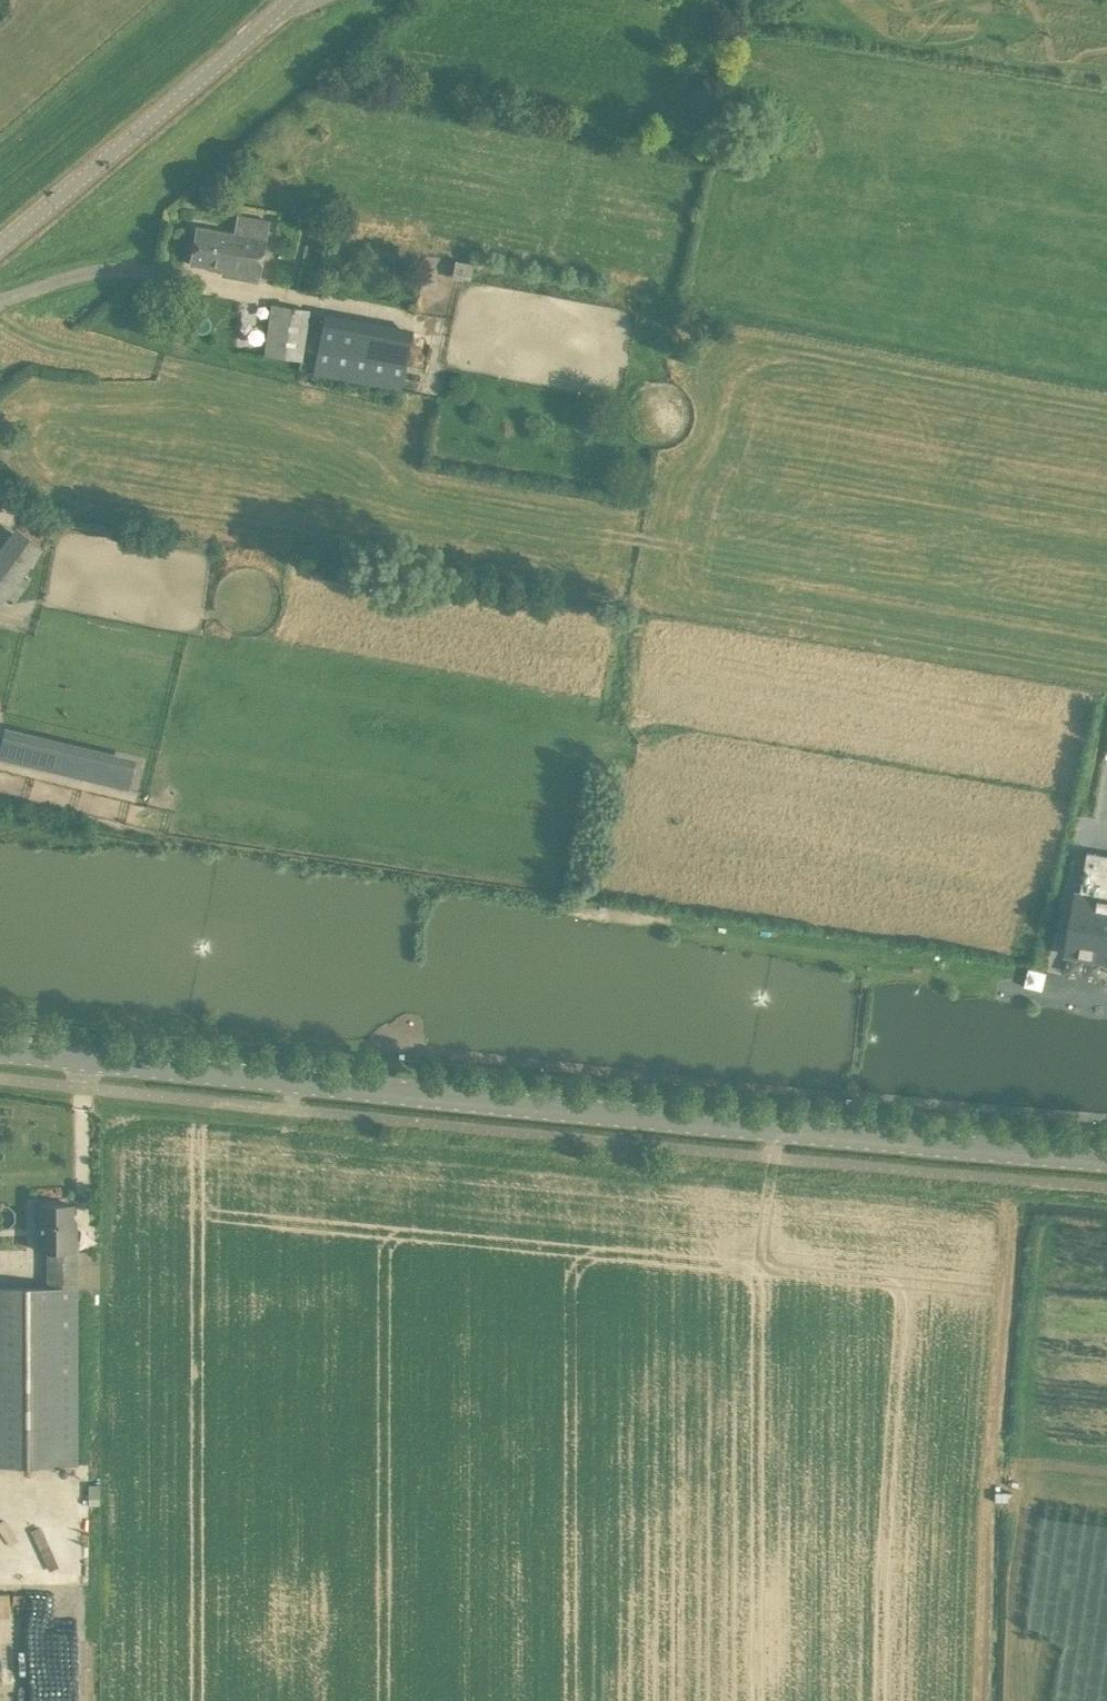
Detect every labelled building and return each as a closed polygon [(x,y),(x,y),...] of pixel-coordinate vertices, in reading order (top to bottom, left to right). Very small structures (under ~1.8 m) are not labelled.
[(188,265),(235,273),(258,277),(265,238),(266,239),(269,219),(238,213),(235,233),(195,226),(188,265)] [(302,362),(310,310),(270,304),(263,356),(302,362)] [(402,392),(414,330),(413,330),(325,313),(312,375),(402,392)] [(14,528),(0,547),(0,609),(43,549),(14,528)] [(0,750),(0,786),(102,803),(108,767),(0,750)] [(1060,955),(1095,958),(1096,940),(1106,941),(1106,879),(1069,878),(1060,955)] [(39,1226),(39,1251),(48,1251),(48,1289),(0,1288),(0,1465),(76,1465),(76,1288),(100,1288),(100,1251),(77,1251),(77,1230),(74,1230),(74,1206),(35,1206),(35,1226),(39,1226)]
